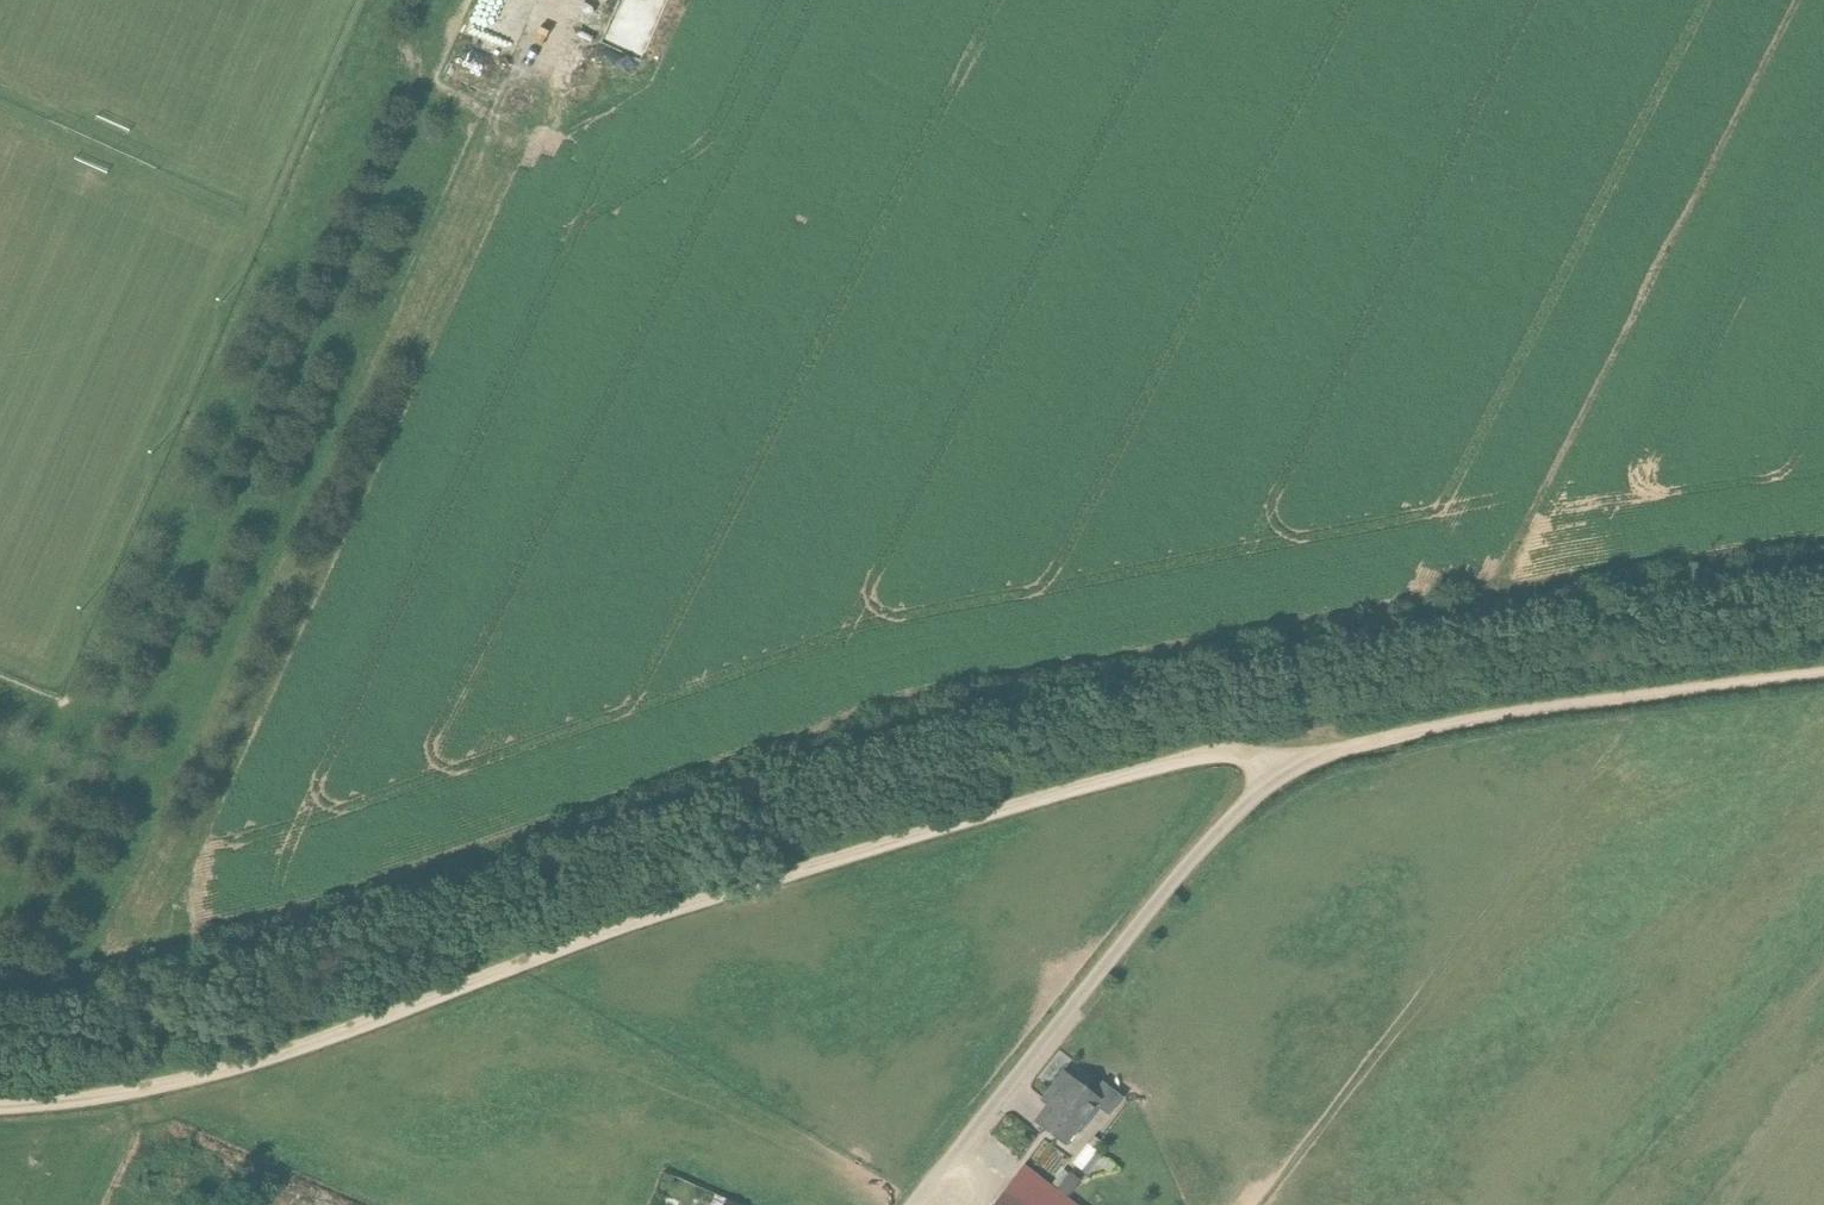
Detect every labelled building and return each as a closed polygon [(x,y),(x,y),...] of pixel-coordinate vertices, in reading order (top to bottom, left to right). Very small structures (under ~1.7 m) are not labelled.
[(1056,1093),(1034,1122),(1053,1136),(1065,1145),(1095,1105),(1110,1116),(1122,1099),(1102,1083),(1093,1094),(1083,1086),(1064,1071),(1051,1089),(1056,1093)] [(994,1204),(1077,1204),(1024,1165),(994,1204)]
